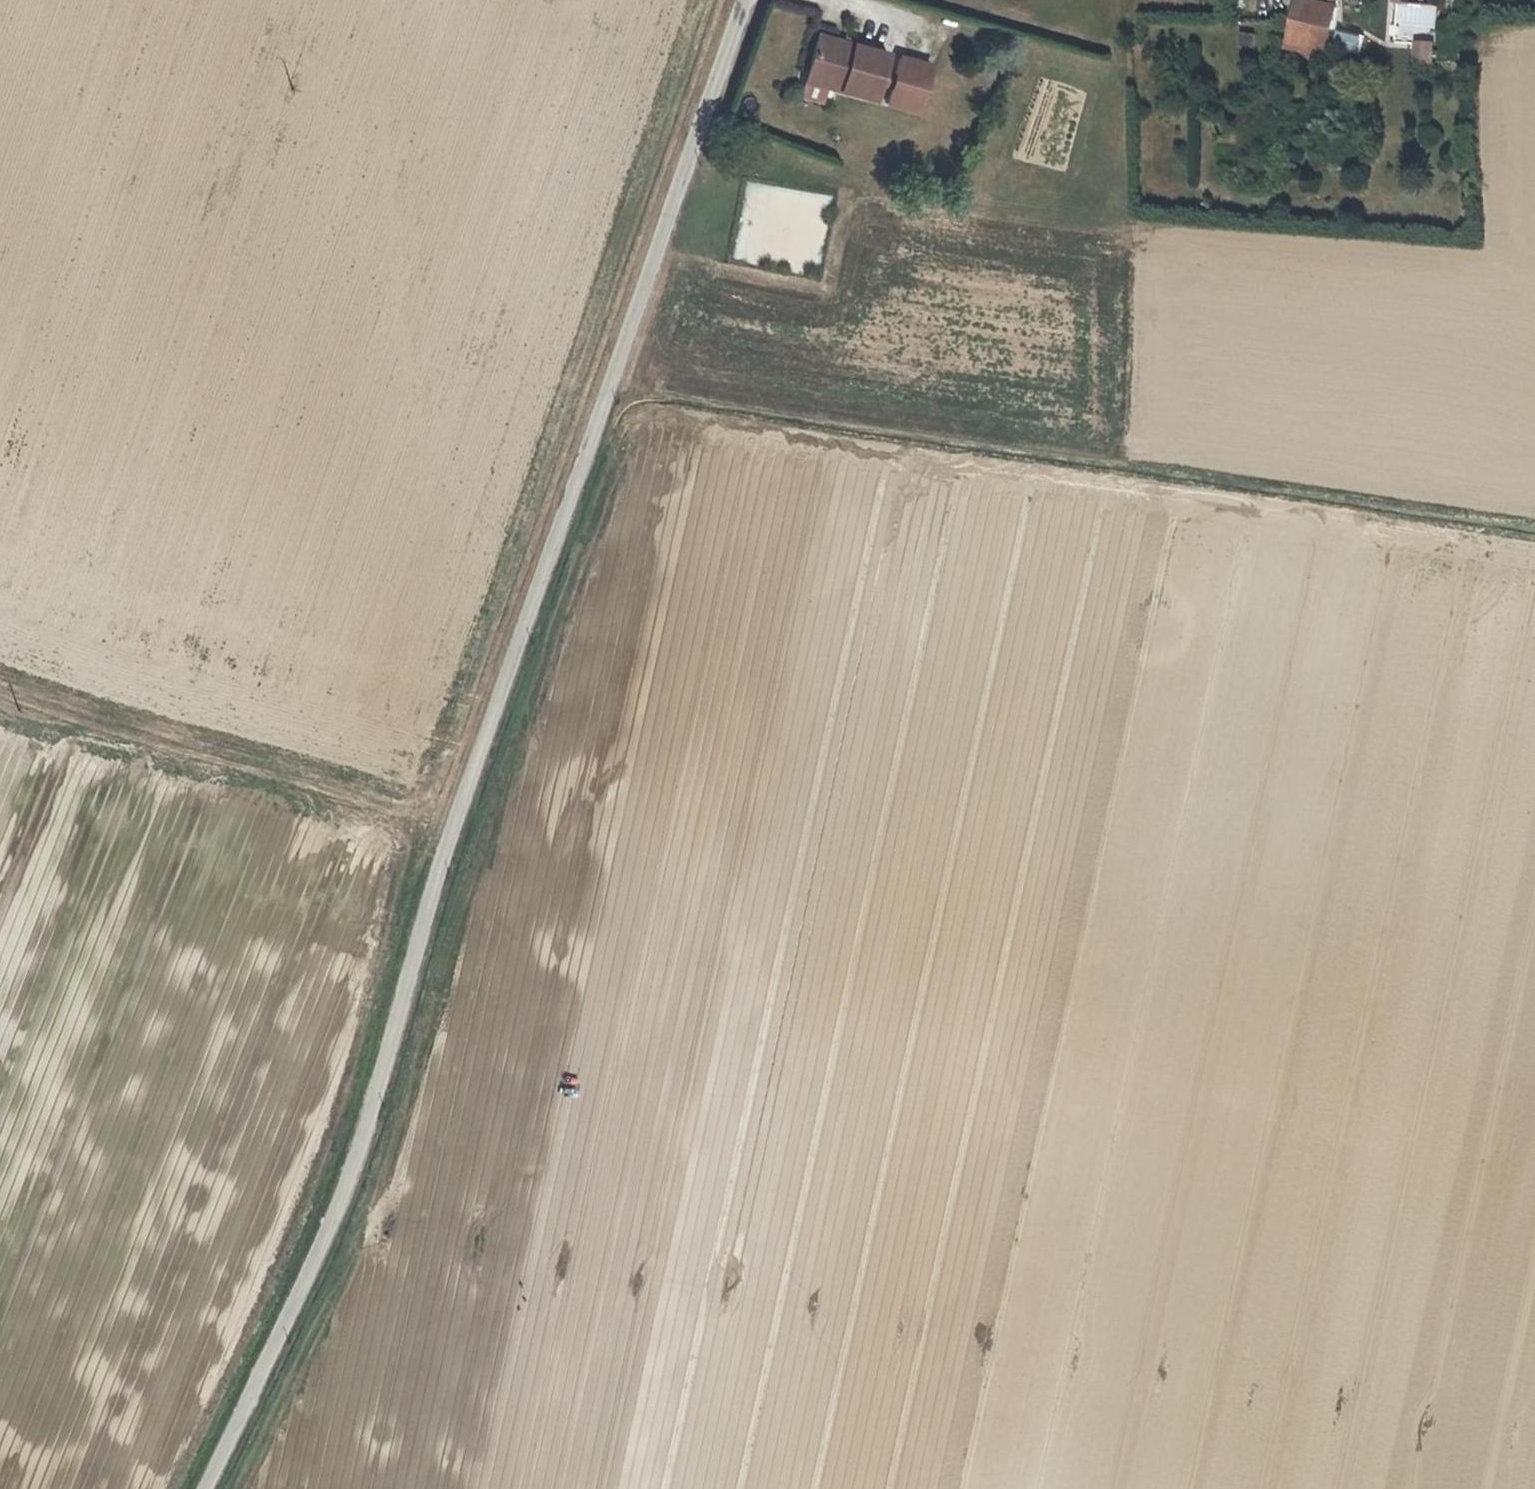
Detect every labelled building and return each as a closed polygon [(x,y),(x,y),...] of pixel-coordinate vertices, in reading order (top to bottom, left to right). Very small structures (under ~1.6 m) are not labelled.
[(1289,22),(1332,28),(1335,2),(1319,0),(1293,0),(1289,22)] [(1327,61),(1332,28),(1289,22),(1284,55),(1327,61)] [(1359,72),(1360,35),(1344,34),(1342,71),(1359,72)] [(878,59),(808,42),(799,79),(818,84),(816,93),(867,106),(874,78),(878,59)] [(1430,62),(1432,44),(1416,42),(1414,61),(1430,62)] [(886,81),(874,78),(871,90),(883,93),(879,109),(916,118),(927,72),(891,62),(886,81)] [(818,84),(799,79),(796,89),(816,93),(818,84)]
